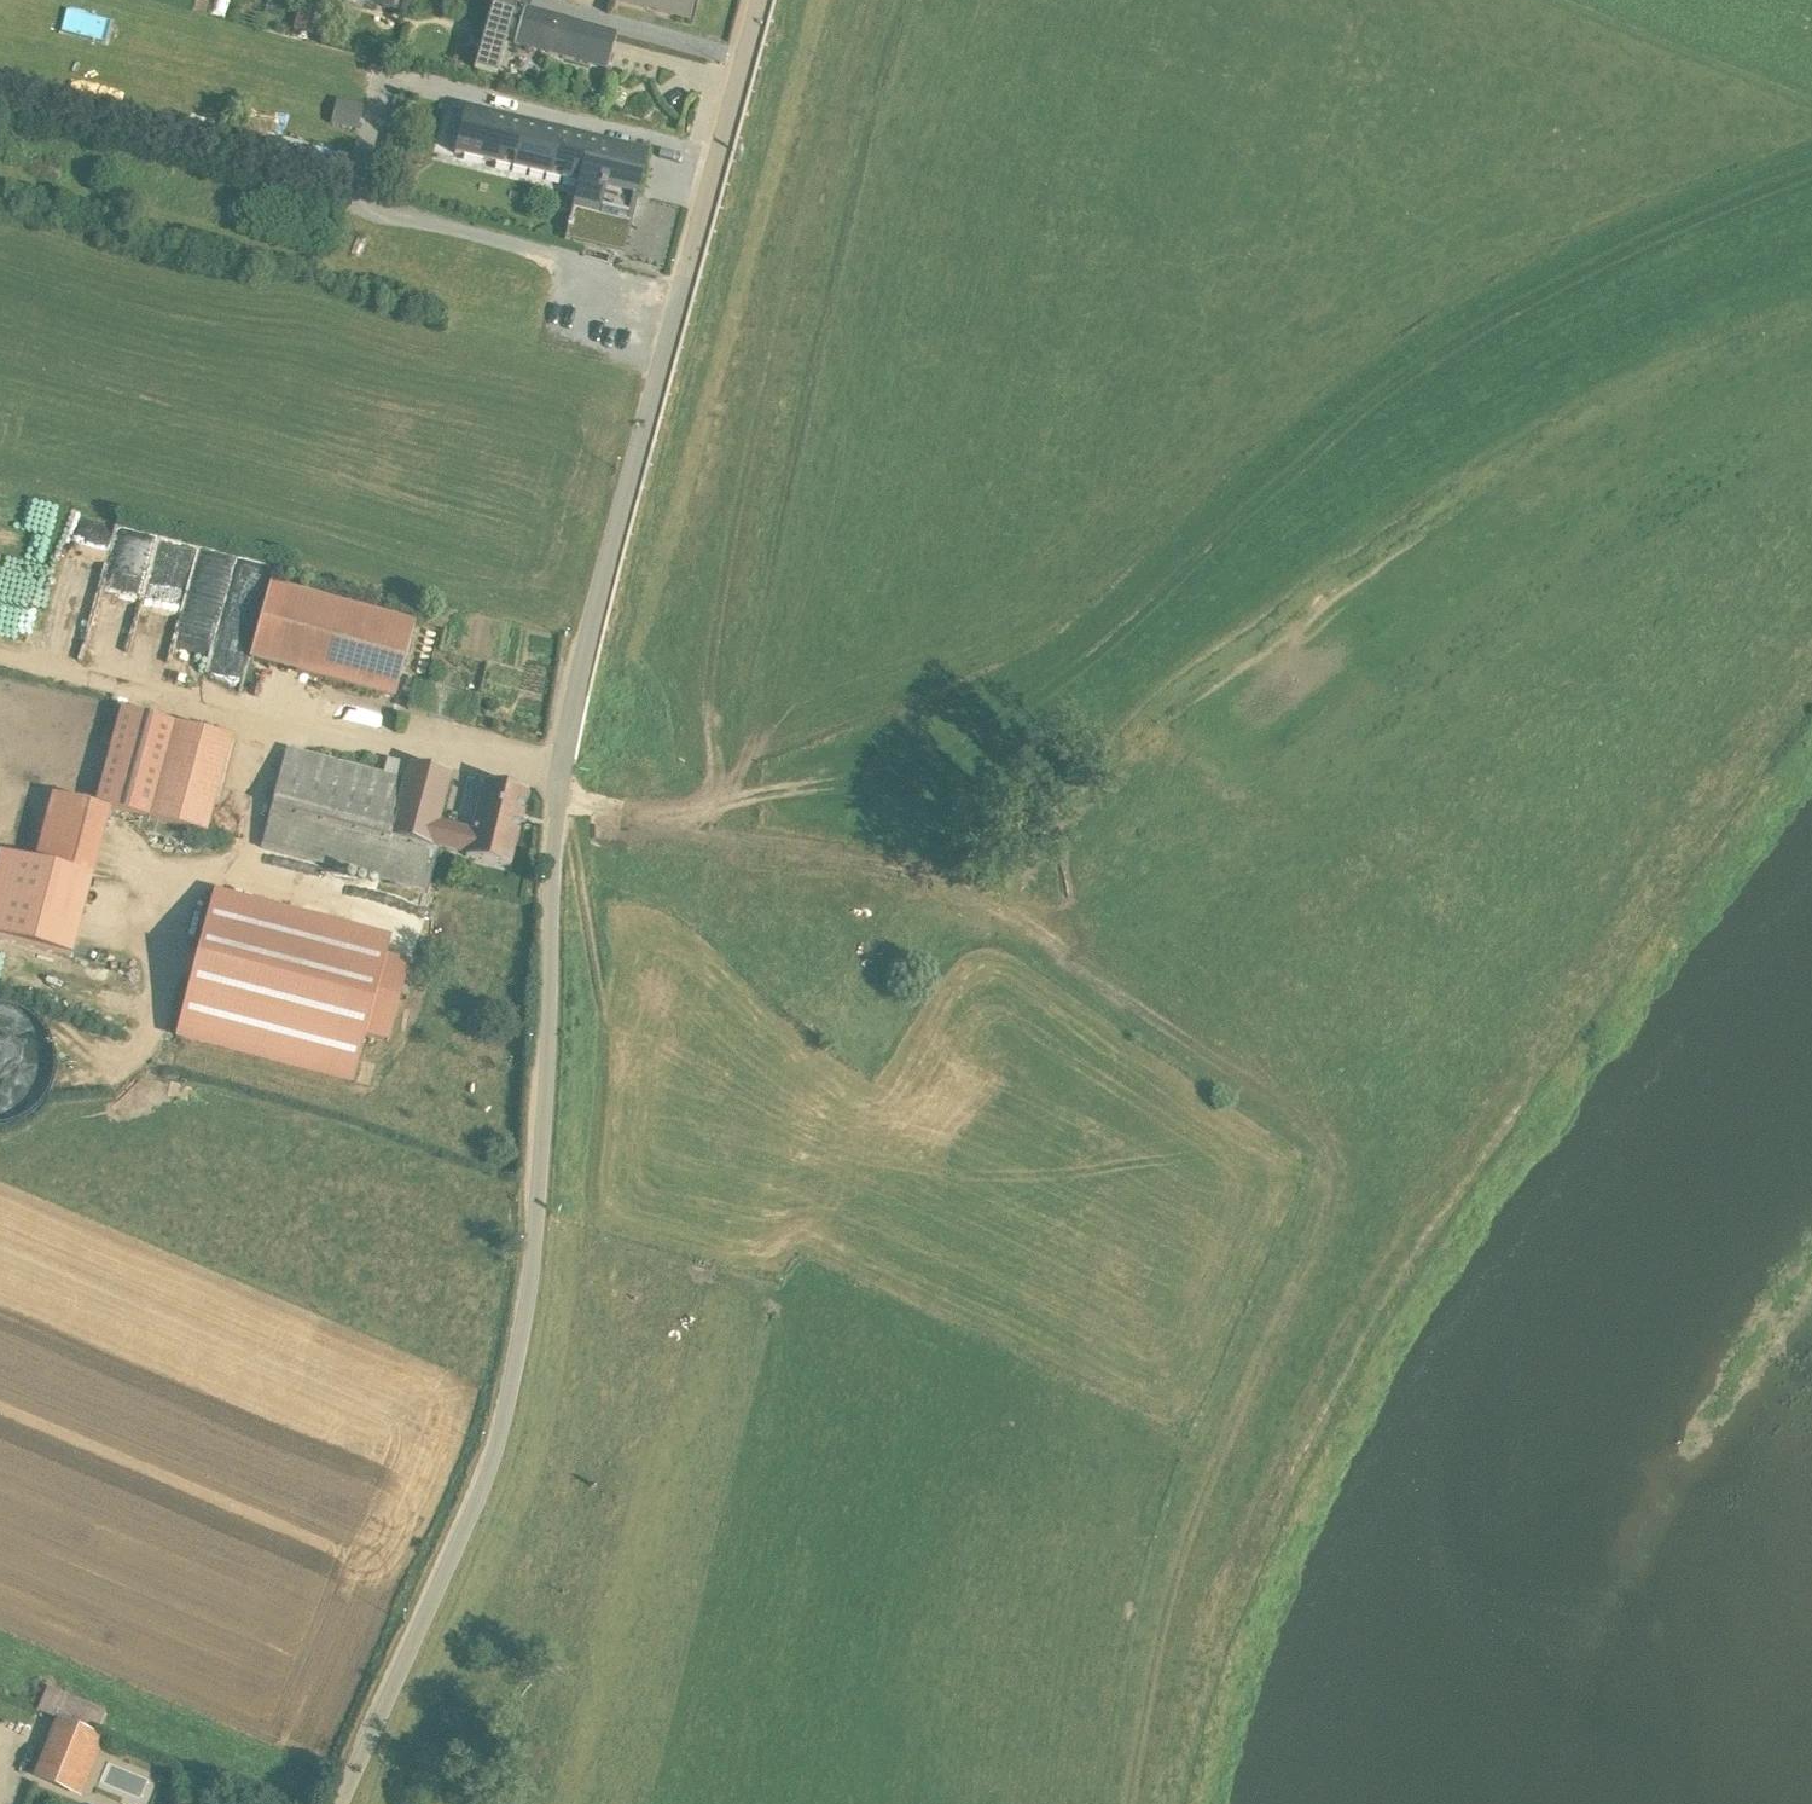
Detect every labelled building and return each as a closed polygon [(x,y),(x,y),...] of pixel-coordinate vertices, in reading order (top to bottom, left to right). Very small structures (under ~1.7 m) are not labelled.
[(531,2),(565,12),(568,0),(532,0),(531,2)] [(693,0),(609,0),(607,8),(685,28),(693,0)] [(471,79),(493,85),(505,44),(510,45),(515,25),(511,24),(513,17),(491,11),(471,79)] [(322,21),(296,15),(290,39),(316,46),(322,21)] [(522,17),(510,54),(603,81),(614,43),(522,17)] [(355,140),(361,115),(334,109),(328,134),(355,140)] [(571,211),(630,226),(644,162),(461,120),(451,163),(575,193),(571,211)] [(172,634),(164,681),(236,694),(243,656),(238,655),(242,632),(221,628),(232,563),(152,549),(137,627),(172,634)] [(413,633),(267,593),(246,669),(392,709),(413,633)] [(118,717),(93,812),(205,842),(230,748),(118,717)] [(435,859),(506,877),(525,802),(478,790),(466,838),(439,831),(451,784),(385,767),(381,782),(284,757),(258,858),(425,900),(435,859)] [(108,818),(48,803),(32,869),(92,884),(108,818)] [(212,898),(173,1047),(350,1094),(363,1046),(386,1051),(407,971),(384,964),(389,945),(212,898)] [(36,1012),(0,1015),(0,1113),(45,1109),(36,1012)] [(45,1694),(35,1719),(54,1727),(30,1784),(80,1803),(103,1746),(94,1742),(104,1717),(45,1694)]
